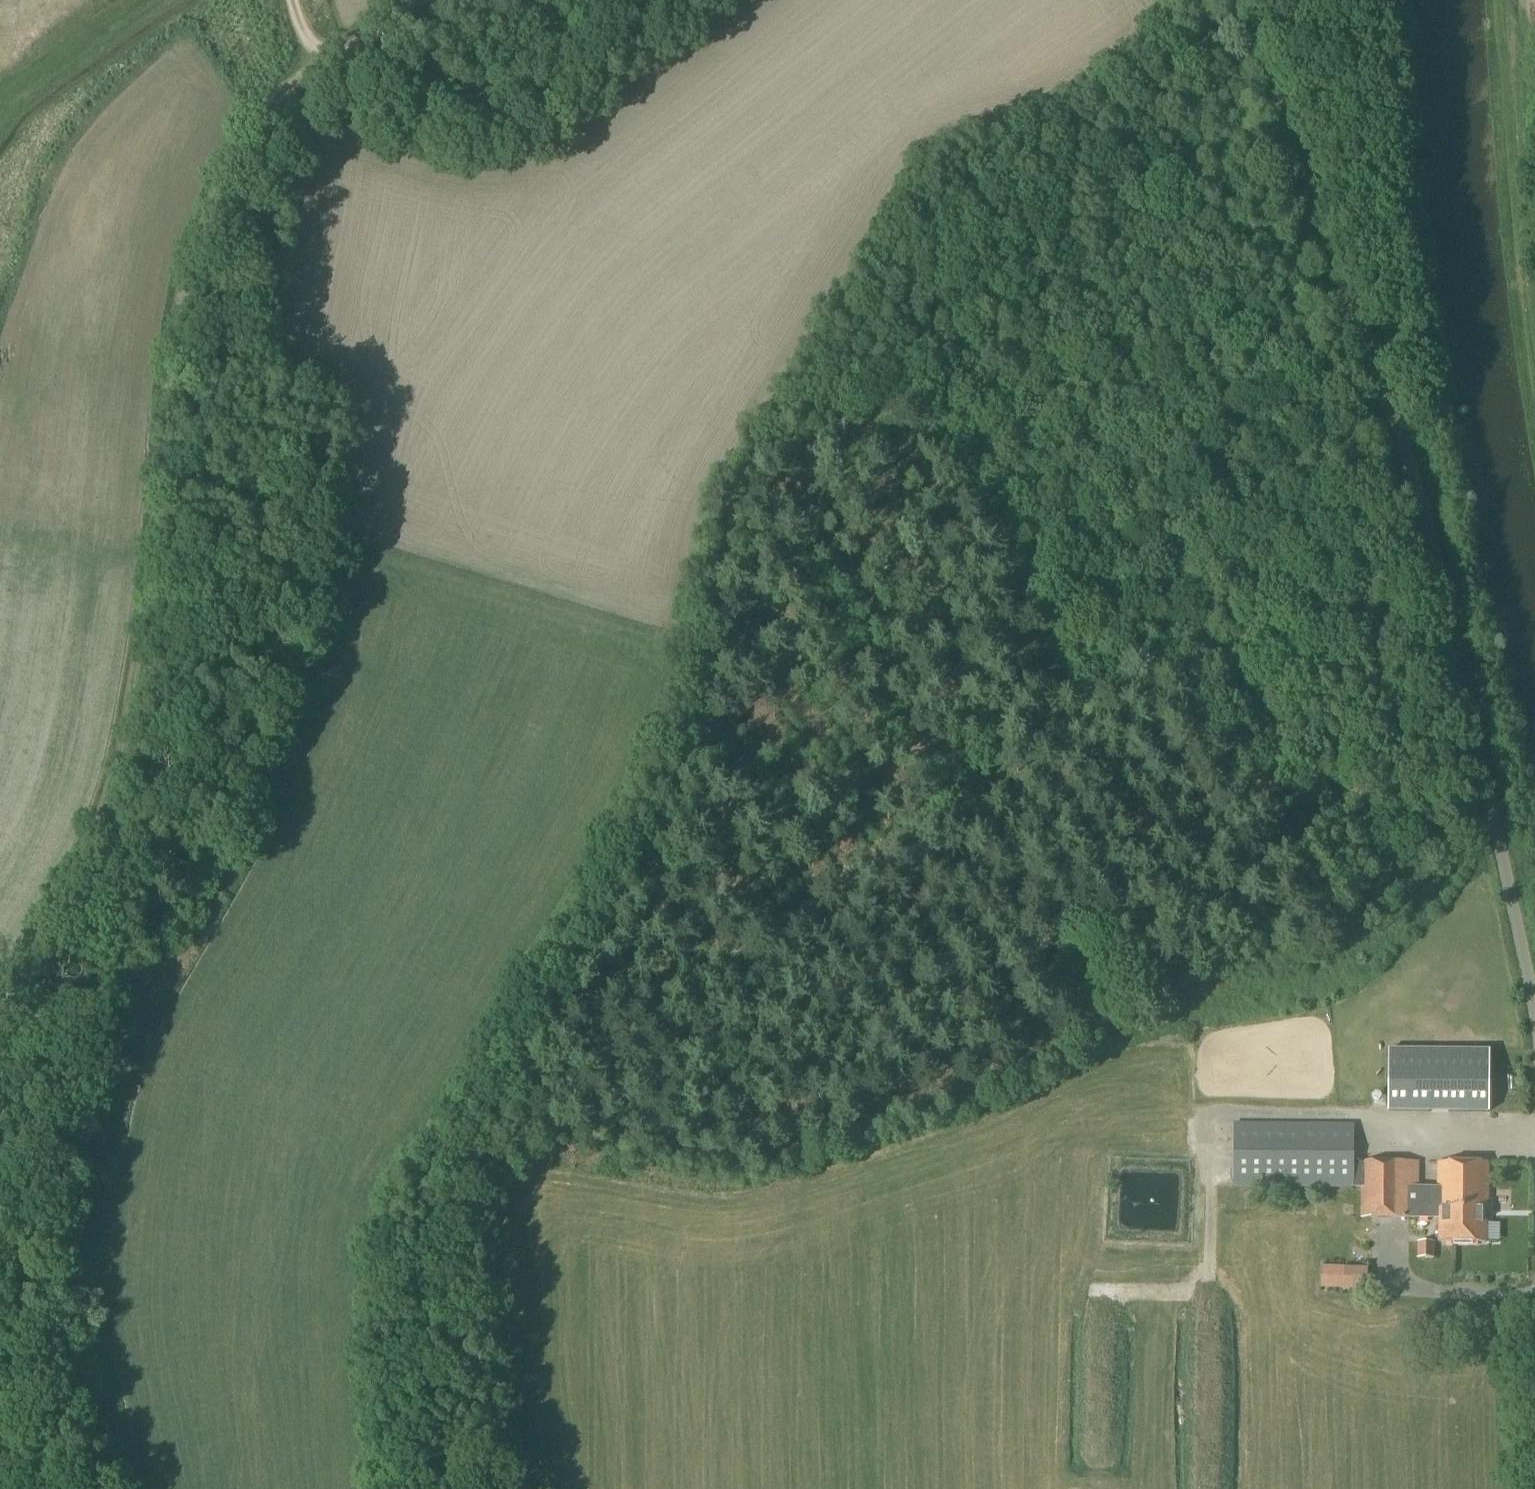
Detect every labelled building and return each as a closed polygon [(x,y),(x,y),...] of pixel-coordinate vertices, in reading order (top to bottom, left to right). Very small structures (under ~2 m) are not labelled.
[(1389,1111),(1490,1113),(1491,1053),(1390,1051),(1389,1111)] [(1355,1124),(1233,1123),(1233,1188),(1352,1189),(1352,1188),(1361,1188),(1359,1218),(1439,1220),(1439,1242),(1485,1243),(1486,1211),(1488,1211),(1489,1164),(1438,1163),(1438,1188),(1418,1187),(1419,1163),(1354,1162),(1355,1124)] [(1435,1259),(1435,1242),(1418,1242),(1417,1259),(1435,1259)] [(1368,1290),(1368,1268),(1344,1267),(1322,1267),(1321,1289),(1368,1290)]
